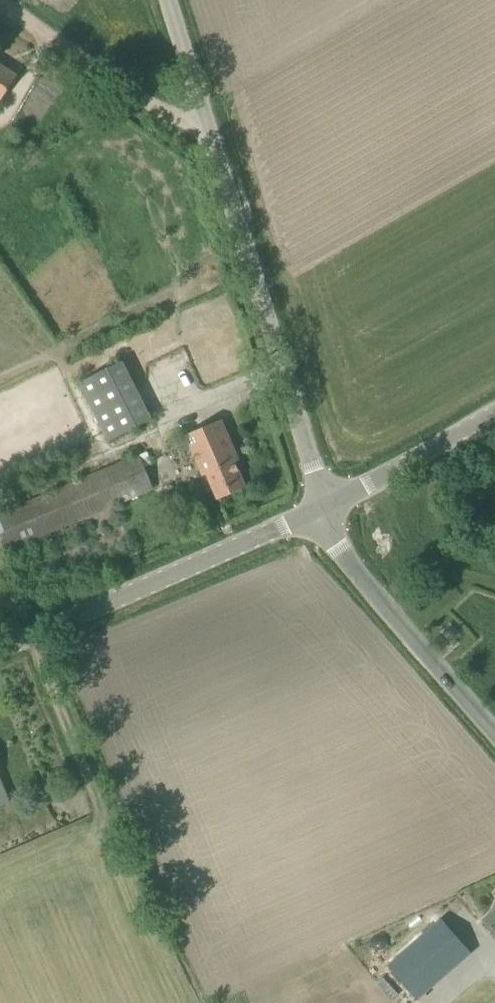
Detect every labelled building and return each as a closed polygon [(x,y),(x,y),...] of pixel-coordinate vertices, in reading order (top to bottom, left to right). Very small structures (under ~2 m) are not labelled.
[(18,75),(0,64),(0,103),(18,75)] [(120,359),(77,380),(106,440),(149,419),(120,359)] [(221,420),(187,434),(204,475),(207,473),(218,499),(246,487),(235,462),(238,460),(221,420)] [(0,512),(0,536),(6,550),(153,488),(139,453),(0,512)] [(451,554),(459,547),(448,534),(440,541),(451,554)] [(485,919),(494,931),(494,910),(485,919)] [(336,1002),(414,1002),(472,957),(442,919),(336,1002)] [(456,1002),(494,1002),(494,979),(490,974),(456,1002)]
